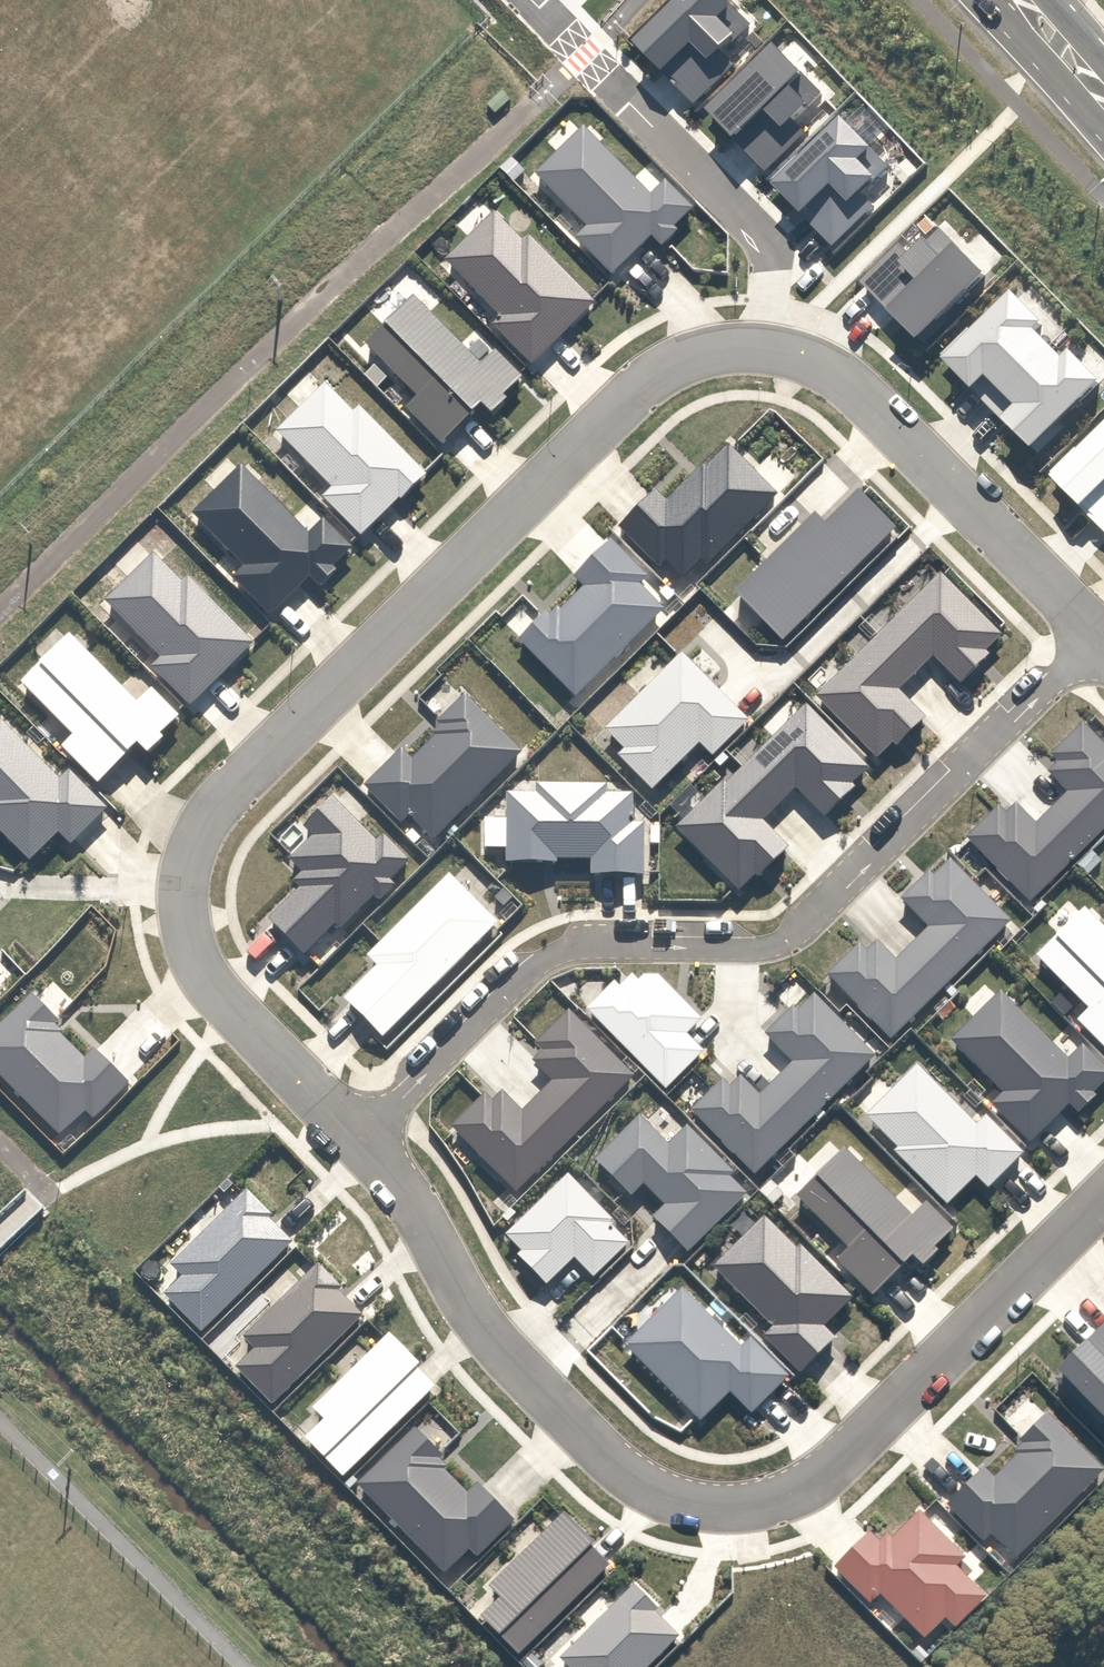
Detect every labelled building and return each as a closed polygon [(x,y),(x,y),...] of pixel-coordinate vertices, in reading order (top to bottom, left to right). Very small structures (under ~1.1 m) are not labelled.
[(647,197),(590,133),(541,177),(589,231),(573,238),(610,279),(691,206),(667,179),(647,197)] [(486,327),(529,371),(600,302),(502,204),(443,263),(496,317),(486,327)] [(477,363),(412,295),(358,347),(404,395),(391,407),(449,467),(530,390),(492,350),(477,363)] [(323,376),(265,435),(320,489),(312,497),(360,544),(426,476),(323,376)] [(710,568),(777,495),(719,444),(663,506),(650,495),(617,531),(662,571),(669,565),(685,579),(702,561),(710,568)] [(217,488),(193,512),(248,564),(236,577),(265,605),(305,564),(320,579),(349,549),(316,518),(302,533),(244,478),(226,496),(217,488)] [(737,590),(778,630),(881,526),(851,496),(812,536),(798,529),(737,590)] [(671,610),(606,545),(573,578),(583,588),(561,610),(553,602),(513,641),(577,704),(671,610)] [(157,551),(103,604),(153,654),(142,664),(189,711),(253,646),(157,551)] [(938,565),(811,692),(880,761),(926,714),(899,687),(927,659),(955,687),(1007,635),(938,565)] [(71,634),(19,683),(68,734),(57,745),(99,789),(175,716),(152,693),(140,705),(71,634)] [(743,717),(677,655),(606,729),(625,748),(619,755),(649,783),(692,738),(708,754),(743,717)] [(439,841),(528,749),(463,687),(434,718),(443,727),(412,759),(400,748),(361,789),(402,827),(413,816),(439,841)] [(880,768),(811,696),(672,829),(738,898),(792,847),(764,819),(799,784),(829,816),(880,768)] [(1090,845),(1103,832),(1103,750),(1080,725),(1041,761),(1069,791),(1054,806),(1090,845)] [(304,883),(273,916),(304,945),(338,909),(345,916),(378,881),(388,891),(422,855),(384,820),(370,823),(328,784),(292,823),(307,837),(282,862),(304,883)] [(536,797),(506,797),(506,859),(532,859),(532,848),(593,849),(593,868),(636,869),(636,826),(624,823),(624,798),(595,798),(595,789),(536,788),(536,797)] [(1007,799),(965,841),(1028,905),(1090,845),(1054,806),(1033,824),(1007,799)] [(923,937),(961,976),(1020,920),(957,853),(908,900),(934,927),(923,937)] [(490,920),(446,876),(378,941),(393,956),(352,997),(381,1026),(490,920)] [(1089,909),(1038,955),(1087,1008),(1078,1017),(1103,1046),(1103,925),(1089,909)] [(872,935),(830,974),(892,1041),(961,976),(923,937),(897,961),(872,935)] [(1009,993),(956,1042),(1003,1091),(994,1099),(1031,1138),(1103,1070),(1081,1045),(1069,1056),(1009,993)] [(737,1077),(704,1107),(759,1165),(876,1055),(819,994),(807,1006),(802,1001),(767,1034),(795,1064),(758,1099),(737,1077)] [(645,1077),(577,1006),(540,1041),(544,1046),(534,1055),(558,1080),(550,1080),(556,1086),(602,1136),(645,1077)] [(923,1062),(868,1113),(949,1199),(979,1171),(992,1185),(1027,1152),(988,1111),(978,1120),(923,1062)] [(524,1207),(602,1136),(556,1086),(550,1080),(520,1107),(510,1096),(499,1106),(490,1096),(453,1129),(524,1207)] [(659,1215),(694,1251),(753,1196),(736,1178),(744,1170),(692,1116),(672,1135),(647,1109),(596,1157),(634,1197),(652,1180),(673,1201),(659,1215)] [(957,1228),(931,1201),(915,1216),(852,1150),(803,1196),(854,1248),(842,1260),(881,1301),(957,1228)] [(581,1251),(599,1272),(637,1240),(576,1169),(507,1229),(550,1278),(581,1251)] [(170,1292),(209,1334),(308,1242),(256,1187),(177,1262),(189,1274),(170,1292)] [(853,1298),(773,1217),(719,1270),(777,1328),(769,1335),(803,1370),(838,1336),(826,1324),(853,1298)] [(281,1404),(375,1315),(322,1260),(246,1332),(258,1345),(241,1362),(281,1404)] [(688,1293),(632,1347),(700,1417),(733,1386),(753,1406),(788,1372),(756,1338),(740,1347),(688,1293)] [(315,1437),(350,1474),(446,1386),(396,1332),(318,1403),(333,1420),(315,1437)] [(1045,1400),(1011,1437),(1022,1447),(999,1473),(980,1467),(949,1500),(1021,1565),(1103,1475),(1103,1454),(1045,1400)] [(421,1426),(356,1487),(444,1579),(508,1518),(421,1426)] [(871,1528),(831,1562),(871,1611),(883,1600),(920,1645),(980,1595),(957,1567),(964,1551),(923,1501),(879,1537),(871,1528)] [(487,1614),(522,1650),(609,1565),(562,1517),(492,1585),(504,1598),(487,1614)] [(631,1586),(559,1658),(568,1666),(646,1666),(679,1634),(631,1586)]
